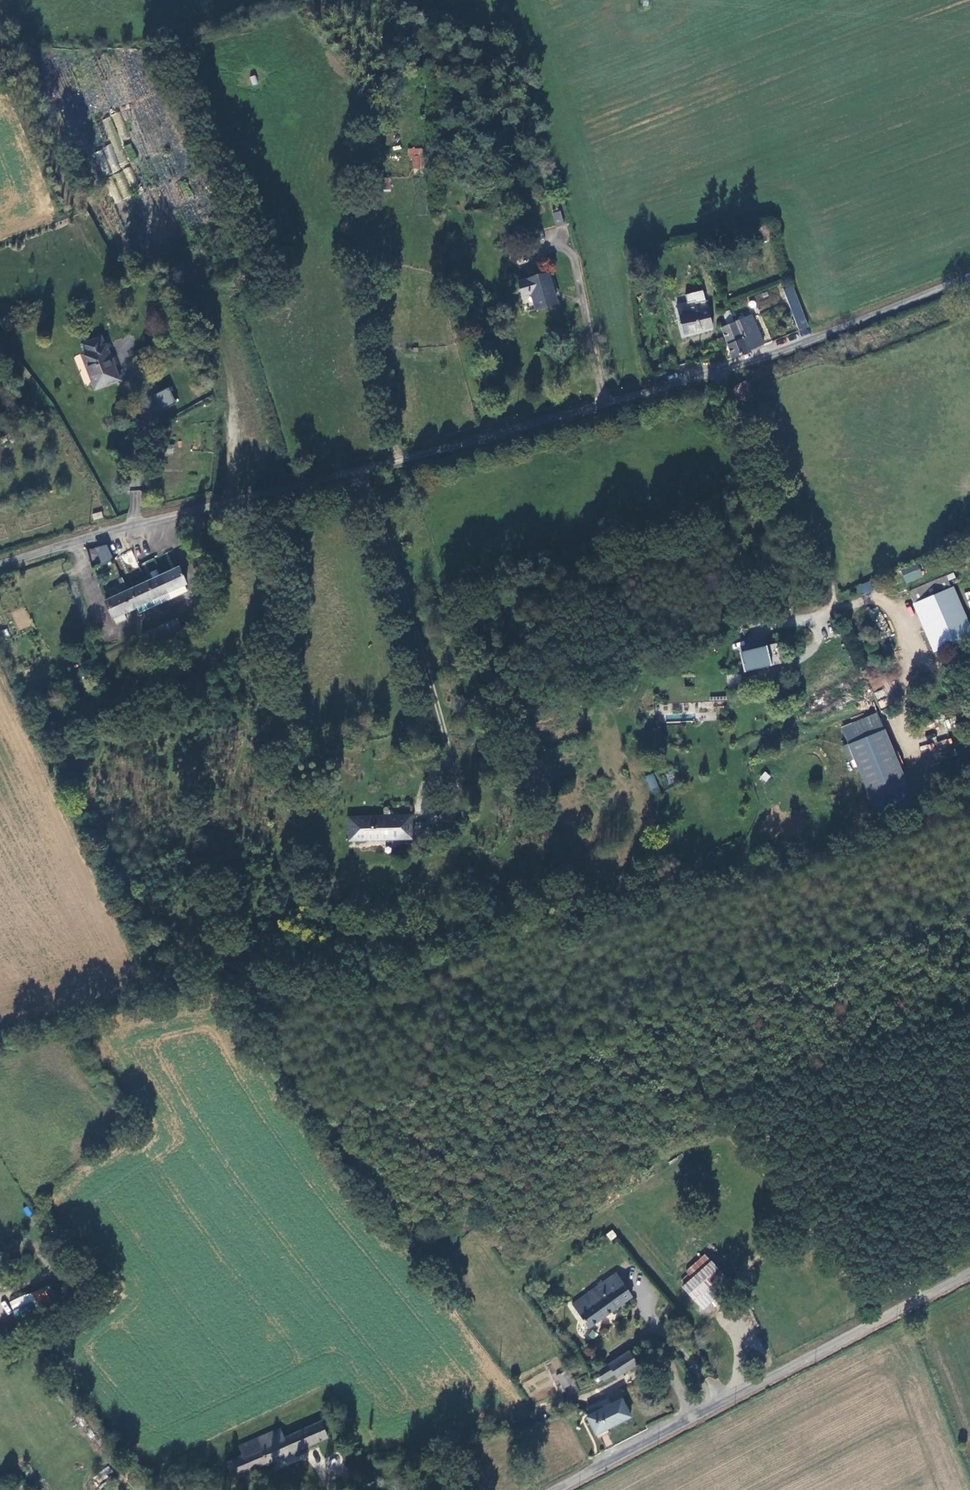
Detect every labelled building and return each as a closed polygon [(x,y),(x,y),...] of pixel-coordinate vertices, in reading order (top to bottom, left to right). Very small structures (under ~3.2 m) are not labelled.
[(118,112),(112,114),(119,137),(126,135),(118,112)] [(128,159),(135,157),(131,143),(124,145),(128,159)] [(103,175),(120,169),(111,145),(94,151),(103,175)] [(409,147),(408,168),(421,169),(422,148),(409,147)] [(382,190),(390,191),(391,177),(383,177),(382,190)] [(560,210),(552,212),(555,225),(563,223),(560,210)] [(770,225),(748,226),(749,239),(771,238),(770,225)] [(554,303),(546,275),(519,284),(522,297),(532,294),(536,310),(554,303)] [(683,334),(711,326),(705,303),(702,303),(701,298),(697,298),(696,295),(674,301),(683,334)] [(790,300),(799,332),(809,328),(799,296),(790,300)] [(720,330),(732,358),(762,345),(749,317),(720,330)] [(104,345),(82,354),(92,378),(89,381),(93,391),(118,380),(104,345)] [(731,388),(738,403),(752,396),(744,381),(731,388)] [(173,398),(159,404),(163,410),(176,404),(173,398)] [(101,511),(92,513),(94,520),(103,517),(101,511)] [(108,543),(88,549),(92,566),(112,560),(108,543)] [(917,561),(902,568),(905,575),(920,568),(917,561)] [(920,568),(905,575),(908,581),(923,575),(920,568)] [(166,593),(183,587),(177,570),(160,577),(166,593)] [(952,587),(947,575),(911,590),(917,602),(952,587)] [(160,577),(144,583),(151,600),(166,593),(160,577)] [(856,584),(857,594),(873,591),(871,581),(856,584)] [(144,583),(125,591),(131,608),(135,606),(151,600),(144,583)] [(183,587),(166,593),(167,597),(184,590),(183,587)] [(917,602),(937,649),(969,634),(969,629),(952,587),(917,602)] [(184,590),(167,597),(169,600),(185,593),(184,590)] [(125,591),(103,601),(109,617),(120,612),(131,608),(125,591)] [(152,604),(167,597),(166,593),(151,600),(152,604)] [(167,597),(152,604),(154,607),(169,600),(167,597)] [(135,606),(136,610),(152,604),(151,600),(135,606)] [(136,610),(138,614),(154,607),(152,604),(136,610)] [(122,616),(120,612),(109,617),(111,621),(122,616)] [(123,620),(122,616),(111,621),(112,625),(123,620)] [(167,625),(173,639),(180,636),(174,622),(167,625)] [(173,639),(167,625),(157,629),(163,643),(173,639)] [(163,643),(157,629),(149,633),(154,647),(163,643)] [(138,637),(144,651),(154,647),(149,633),(138,637)] [(744,672),(772,665),(767,645),(739,651),(744,672)] [(73,682),(84,675),(81,670),(70,677),(73,682)] [(883,689),(874,692),(877,699),(886,696),(883,689)] [(843,729),(849,743),(885,729),(879,714),(843,729)] [(849,743),(872,800),(908,785),(885,729),(849,743)] [(953,741),(920,743),(921,761),(954,759),(953,741)] [(759,778),(766,783),(771,776),(764,771),(759,778)] [(653,773),(645,776),(652,794),(660,791),(653,773)] [(410,812),(346,813),(346,839),(411,837),(410,812)] [(613,1229),(606,1234),(610,1241),(617,1236),(613,1229)] [(685,1276),(687,1279),(690,1283),(709,1265),(703,1259),(685,1276)] [(681,1291),(701,1312),(729,1287),(709,1265),(690,1283),(687,1279),(680,1285),(683,1289),(681,1291)] [(616,1274),(572,1305),(588,1328),(632,1298),(616,1274)] [(50,1287),(9,1299),(14,1316),(55,1304),(50,1287)] [(598,1371),(602,1379),(603,1380),(614,1374),(618,1377),(637,1365),(629,1352),(598,1371)] [(565,1370),(555,1376),(563,1389),(573,1383),(565,1370)] [(623,1398),(590,1416),(599,1434),(632,1416),(623,1398)] [(232,1478),(326,1438),(320,1422),(283,1437),(279,1428),(238,1446),(242,1455),(225,1462),(232,1478)] [(107,1478),(112,1469),(105,1466),(100,1474),(107,1478)]
